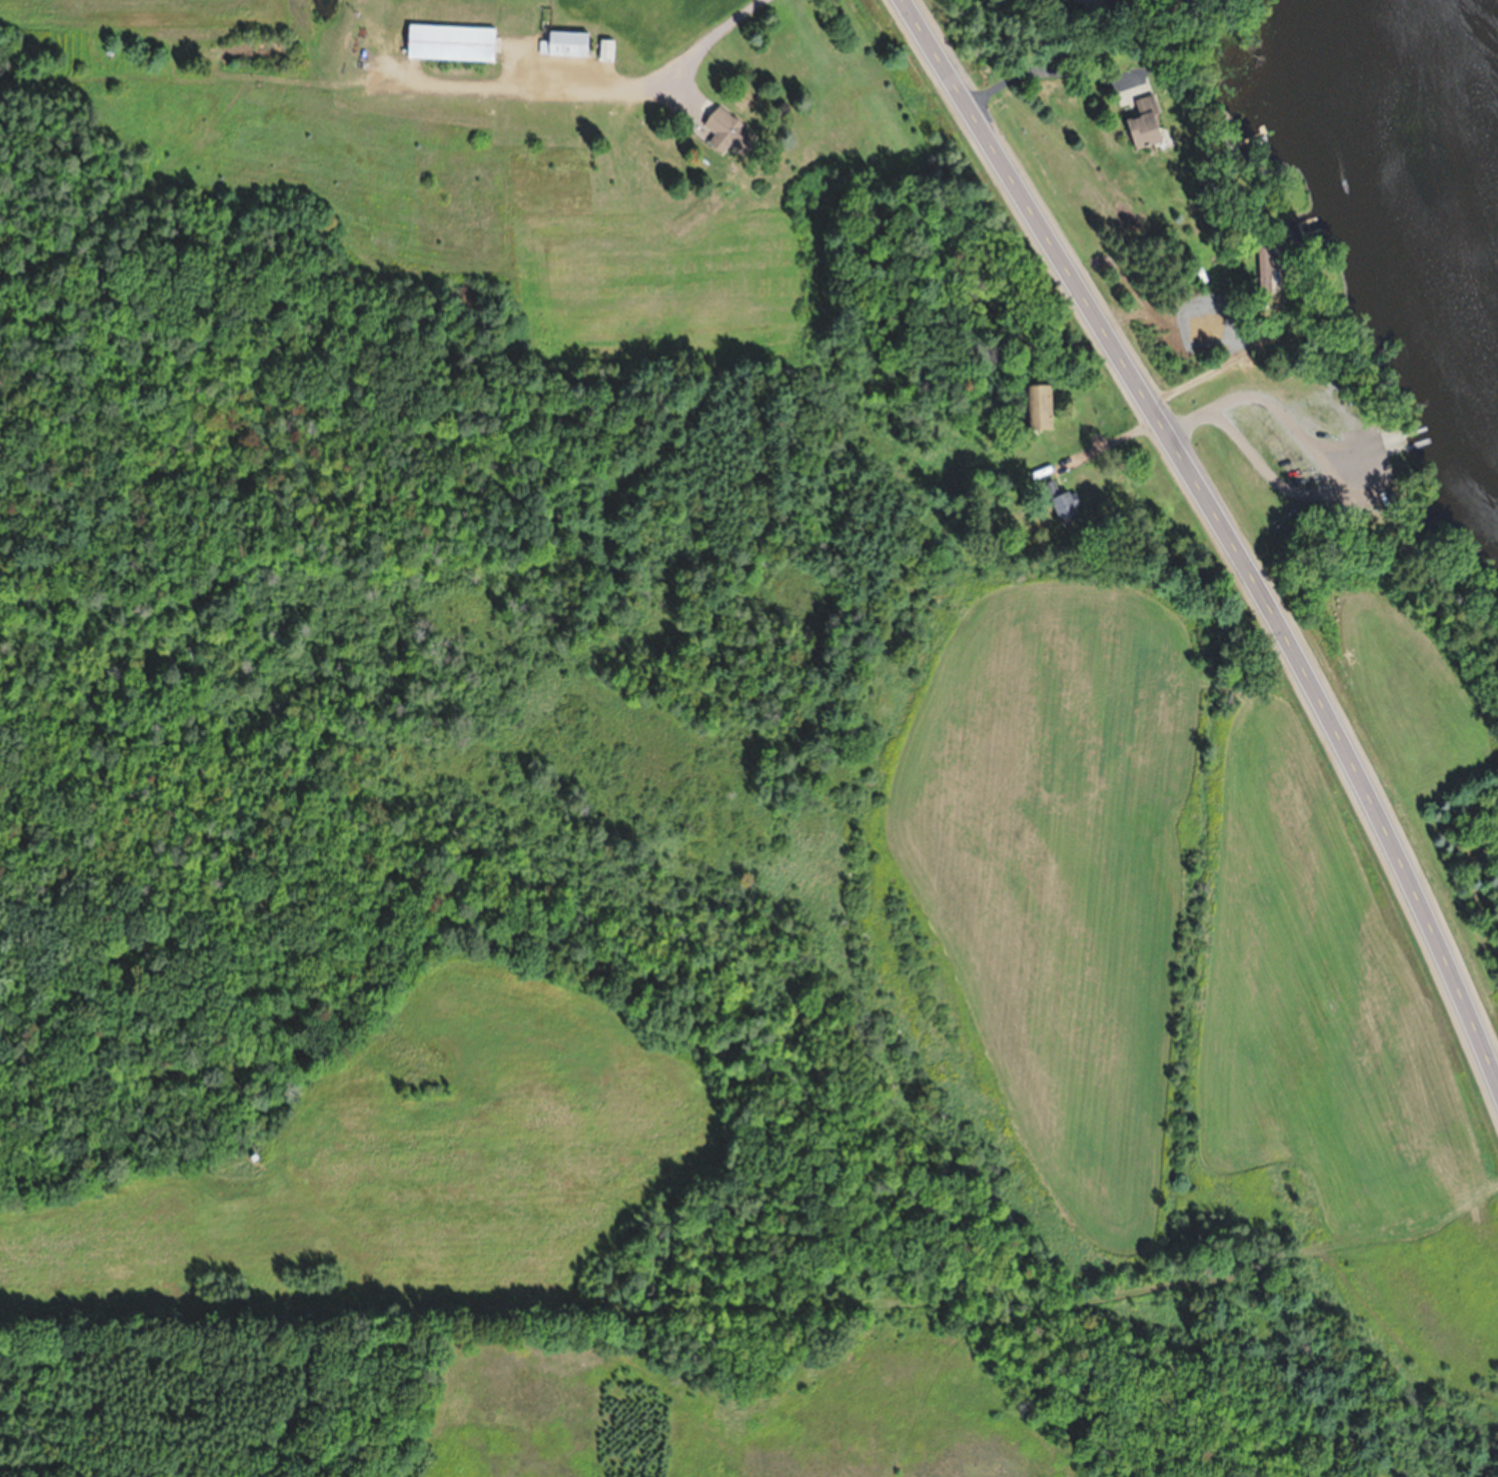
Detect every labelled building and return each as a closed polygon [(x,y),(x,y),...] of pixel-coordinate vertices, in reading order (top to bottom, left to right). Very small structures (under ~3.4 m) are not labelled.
[(494,60),(495,26),(409,25),(408,58),(494,60)] [(589,31),(549,31),(549,40),(539,40),(539,55),(588,55),(589,31)] [(1165,139),(1151,94),(1134,100),(1140,116),(1127,120),(1136,148),(1165,139)] [(746,157),(761,139),(718,105),(703,124),(715,133),(708,142),(722,153),(729,144),(746,157)] [(1052,385),(1025,385),(1025,431),(1052,431),(1052,385)] [(1051,500),(1061,521),(1081,513),(1071,491),(1051,500)]
